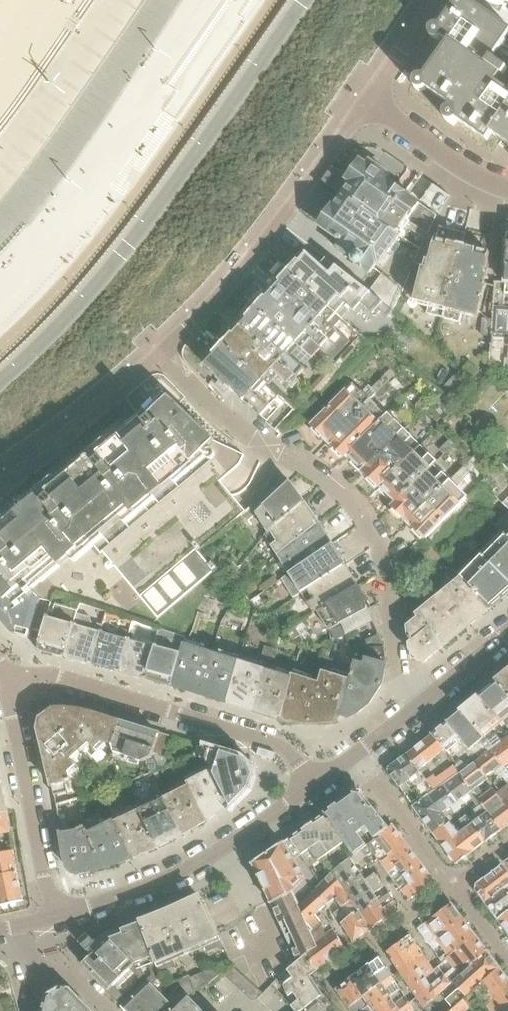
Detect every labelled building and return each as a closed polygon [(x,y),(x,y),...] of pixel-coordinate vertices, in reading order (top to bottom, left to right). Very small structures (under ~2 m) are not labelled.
[(497,52),(502,44),(507,48),(507,26),(470,0),(457,0),(440,24),(438,24),(435,24),(432,25),(430,28),(429,32),(430,35),(432,37),(433,38),(436,39),(439,38),(442,37),(449,41),(424,76),(422,76),(419,76),(416,78),(414,81),(414,84),(415,88),(418,90),(421,91),(424,90),(427,88),(453,107),(449,108),(446,109),(444,112),(444,116),(445,119),(448,122),(451,123),(455,122),(458,120),(487,140),(492,133),(507,144),(507,59),(497,52)] [(401,236),(421,249),(428,234),(437,216),(420,204),(385,179),(389,175),(369,161),(366,166),(365,165),(364,166),(359,167),(353,176),(347,177),(333,167),(321,182),(343,197),(401,236)] [(401,236),(343,197),(334,209),(322,226),(343,240),(337,248),(352,259),(352,260),(370,273),(374,268),(375,269),(378,264),(380,266),(401,236)] [(444,317),(464,243),(463,243),(449,239),(446,241),(435,239),(434,245),(429,243),(432,236),(428,234),(421,249),(416,262),(423,266),(414,299),(430,303),(427,313),(444,317)] [(464,243),(444,317),(460,321),(463,312),(479,316),(487,284),(485,284),(487,276),(484,275),(490,253),(479,250),(477,247),(464,243)] [(447,358),(394,310),(370,292),(327,259),(321,265),(308,254),(302,255),(300,257),(299,256),(295,256),(285,267),(333,310),(343,318),(352,308),(355,310),(359,305),(363,308),(365,305),(374,313),(376,311),(378,313),(381,310),(388,317),(441,365),(447,358)] [(333,310),(285,267),(275,278),(276,282),(276,283),(273,287),(330,340),(339,331),(325,319),(333,310)] [(370,292),(394,310),(401,293),(404,288),(383,272),(382,274),(384,275),(370,292)] [(506,280),(505,280),(495,280),(490,363),(507,364),(507,307),(504,307),(505,293),(506,280)] [(338,347),(330,340),(273,287),(267,293),(264,290),(253,303),(303,348),(312,338),(323,349),(337,361),(344,353),(338,347)] [(244,319),(239,324),(296,375),(298,377),(306,368),(305,367),(314,358),(303,348),(253,303),(240,316),(244,319)] [(219,340),(269,386),(270,385),(280,375),(289,383),(296,375),(239,324),(234,330),(234,329),(229,329),(219,340)] [(345,339),(338,347),(344,353),(345,353),(351,346),(345,339)] [(270,385),(269,386),(219,340),(209,351),(210,355),(211,356),(207,360),(207,367),(221,379),(220,380),(221,382),(218,385),(224,391),(228,387),(245,403),(246,402),(267,422),(276,430),(293,410),(294,411),(296,409),(270,385)] [(316,393),(332,375),(331,374),(338,367),(336,365),(329,373),(327,371),(311,389),(316,393)] [(371,390),(375,394),(390,379),(386,375),(371,390)] [(390,379),(375,394),(380,399),(393,385),(389,381),(391,379),(390,379)] [(326,436),(330,440),(371,399),(353,382),(347,388),(321,416),(313,424),(315,427),(312,429),(320,438),(323,435),(325,437),(326,436)] [(420,414),(434,399),(428,393),(417,404),(417,411),(420,414)] [(246,511),(221,481),(240,465),(219,454),(214,458),(206,450),(215,440),(168,396),(159,405),(157,402),(128,427),(130,430),(112,445),(107,439),(76,465),(78,468),(60,483),(55,477),(24,503),(27,505),(9,521),(4,515),(0,518),(0,593),(5,599),(0,603),(0,618),(13,634),(30,638),(32,630),(33,630),(41,598),(53,600),(55,593),(54,593),(54,592),(57,589),(126,612),(142,598),(159,618),(218,568),(213,561),(210,563),(199,550),(246,511)] [(349,454),(387,414),(371,399),(330,440),(334,444),(334,445),(336,447),(333,450),(341,458),(344,455),(346,457),(349,454)] [(389,412),(387,414),(349,454),(355,460),(352,463),(360,471),(363,468),(364,470),(405,428),(389,412)] [(422,444),(405,428),(364,470),(364,471),(370,477),(367,480),(376,488),(379,485),(381,487),(422,444)] [(445,455),(456,444),(451,439),(440,450),(445,455)] [(438,460),(422,444),(381,487),(383,488),(380,491),(388,499),(391,496),(397,502),(435,464),(438,460)] [(443,472),(435,464),(397,502),(393,505),(395,508),(392,510),(401,518),(404,516),(406,518),(406,517),(411,521),(451,479),(444,472),(443,472)] [(500,464),(482,481),(496,495),(507,507),(507,473),(500,464)] [(451,479),(411,521),(415,525),(414,526),(416,528),(413,531),(422,539),(424,536),(426,538),(462,503),(461,503),(468,496),(458,486),(465,480),(462,478),(470,469),(466,465),(451,479)] [(268,531),(304,505),(297,495),(298,492),(294,486),(290,485),(276,470),(266,491),(263,497),(261,499),(255,504),(252,506),(258,512),(268,531)] [(272,544),(278,553),(318,525),(312,516),(312,512),(308,506),(304,505),(268,531),(266,534),(272,544)] [(495,525),(502,532),(507,538),(507,512),(495,525)] [(290,572),(331,546),(325,536),(326,532),(322,527),(318,525),(278,553),(290,572)] [(507,593),(507,538),(502,532),(482,553),(480,550),(460,571),(494,606),(507,593)] [(474,551),(480,545),(474,539),(467,546),(474,551)] [(302,592),(344,565),(338,557),(339,553),(335,547),(332,546),(331,546),(290,572),(302,592)] [(244,573),(239,569),(240,568),(233,559),(232,559),(227,568),(234,577),(238,582),(244,578),(244,573)] [(315,612),(318,609),(355,586),(351,578),(352,575),(349,569),(345,567),(344,565),(302,592),(315,612)] [(420,618),(444,647),(492,608),(494,606),(460,571),(455,567),(446,575),(449,577),(443,583),(446,588),(441,591),(416,613),(420,618)] [(441,585),(434,576),(427,582),(433,591),(441,585)] [(265,592),(278,582),(274,577),(261,586),(265,592)] [(355,586),(318,609),(325,619),(324,619),(330,629),(331,629),(336,640),(374,621),(369,609),(363,600),(364,596),(361,590),(357,589),(355,586)] [(71,648),(82,613),(85,604),(80,603),(79,609),(56,602),(54,612),(48,611),(47,616),(41,641),(38,649),(68,658),(71,648)] [(209,608),(201,603),(197,611),(206,614),(209,608)] [(273,612),(269,607),(266,609),(263,605),(258,609),(265,618),(273,612)] [(100,648),(105,631),(102,630),(103,624),(92,620),(91,616),(82,613),(71,648),(68,658),(95,665),(100,648)] [(292,626),(301,620),(298,615),(288,621),(292,626)] [(425,662),(444,647),(420,618),(410,626),(408,627),(411,657),(412,659),(425,662)] [(95,665),(121,672),(128,648),(131,639),(120,636),(105,632),(105,631),(100,648),(95,665)] [(354,665),(339,715),(341,715),(350,718),(351,713),(357,714),(370,704),(383,685),(387,664),(385,648),(379,633),(366,639),(370,647),(369,648),(366,656),(365,662),(355,659),(354,665)] [(121,672),(147,679),(156,645),(131,639),(128,648),(121,672)] [(199,695),(213,651),(185,642),(183,646),(183,648),(181,653),(172,686),(174,686),(199,695)] [(147,679),(172,686),(181,653),(165,648),(156,645),(147,679)] [(252,711),(266,668),(269,659),(273,647),(266,645),(262,657),(242,651),(239,659),(226,703),(252,711)] [(279,649),(273,647),(269,659),(275,661),(279,649)] [(339,715),(354,665),(337,660),(339,655),(330,652),(331,650),(324,648),(321,659),(326,661),(323,669),(320,681),(306,724),(309,724),(339,722),(341,715),(339,715)] [(199,695),(226,703),(239,659),(213,651),(199,695)] [(252,711),(278,719),(292,676),(266,668),(252,711)] [(497,681),(507,694),(507,672),(497,681)] [(306,724),(320,681),(293,673),(292,676),(278,719),(281,720),(306,724)] [(463,709),(487,739),(493,747),(497,745),(501,741),(495,734),(507,723),(507,694),(497,681),(463,709)] [(113,744),(120,722),(94,714),(80,710),(64,709),(54,709),(48,714),(81,750),(90,742),(96,748),(103,741),(113,744)] [(487,739),(463,709),(448,722),(462,739),(472,752),(473,751),(487,739)] [(81,750),(48,714),(42,718),(39,729),(53,785),(56,804),(71,799),(69,791),(67,782),(72,780),(70,771),(77,764),(72,758),(81,750)] [(120,722),(113,744),(115,751),(143,761),(145,760),(150,771),(151,771),(151,772),(158,769),(153,756),(154,753),(166,757),(172,738),(120,722)] [(447,751),(462,739),(448,722),(433,733),(445,749),(447,751)] [(420,769),(445,749),(433,733),(408,753),(420,769)] [(505,765),(507,763),(507,738),(507,737),(501,741),(497,745),(493,747),(492,748),(505,765)] [(211,769),(231,805),(240,796),(248,787),(251,777),(250,771),(248,767),(242,760),(237,758),(197,746),(195,754),(205,757),(211,769)] [(505,765),(492,748),(476,761),(486,775),(494,768),(501,777),(503,775),(507,771),(507,770),(505,765)] [(414,807),(431,794),(433,792),(436,790),(427,779),(420,769),(408,753),(407,754),(390,767),(389,767),(388,770),(389,772),(400,786),(407,782),(413,789),(416,787),(422,795),(411,802),(414,807)] [(462,760),(456,765),(457,765),(462,772),(468,768),(462,760)] [(462,772),(459,774),(475,796),(482,791),(479,787),(489,779),(486,775),(476,761),(468,768),(462,772)] [(434,775),(427,779),(436,790),(445,783),(458,773),(459,774),(462,772),(457,765),(454,767),(453,766),(436,778),(434,775)] [(231,805),(211,769),(188,781),(190,784),(208,821),(220,813),(231,805)] [(459,774),(458,773),(445,783),(461,805),(465,802),(466,802),(472,798),(475,796),(459,774)] [(8,812),(9,811),(2,781),(0,774),(0,814),(8,812)] [(462,807),(461,805),(445,783),(436,790),(433,792),(431,794),(445,812),(452,807),(455,812),(462,807)] [(184,835),(208,821),(190,784),(166,796),(184,835)] [(499,790),(507,803),(507,784),(499,790)] [(482,791),(475,796),(488,814),(503,803),(492,788),(484,794),(482,791)] [(355,854),(363,848),(389,828),(362,794),(354,793),(325,814),(346,841),(355,854)] [(449,817),(445,812),(431,794),(414,807),(434,833),(451,820),(453,818),(451,815),(449,817)] [(184,835),(166,796),(140,808),(158,848),(159,848),(184,835)] [(501,831),(488,814),(475,796),(472,798),(478,806),(474,809),(476,811),(470,817),(487,842),(501,831)] [(503,803),(488,814),(501,831),(507,826),(507,810),(503,803)] [(132,859),(158,848),(140,808),(115,821),(132,859)] [(11,831),(8,812),(0,814),(0,834),(11,831)] [(132,859),(115,821),(114,818),(106,822),(102,812),(87,820),(88,828),(89,831),(102,869),(106,868),(120,864),(132,859)] [(346,841),(325,814),(290,838),(284,842),(295,859),(310,848),(317,857),(321,858),(346,841)] [(474,851),(487,842),(470,817),(467,814),(465,815),(464,814),(461,816),(462,818),(454,824),(474,851)] [(96,871),(102,869),(89,831),(88,828),(87,820),(86,820),(75,822),(75,820),(71,821),(71,819),(60,821),(62,833),(65,857),(69,868),(72,871),(76,873),(80,874),(96,871)] [(472,852),(474,851),(454,824),(452,821),(451,820),(434,833),(435,835),(457,864),(473,852),(472,852)] [(378,860),(380,863),(406,843),(393,825),(389,828),(363,848),(368,855),(372,852),(378,859),(378,860)] [(306,877),(295,859),(284,842),(253,863),(272,903),(295,892),(304,879),(306,877)] [(395,882),(420,862),(406,843),(380,863),(395,882)] [(341,885),(361,872),(356,864),(368,855),(363,848),(355,854),(332,872),(341,885)] [(23,901),(14,850),(13,849),(0,852),(0,906),(23,901)] [(420,862),(395,882),(409,901),(435,881),(420,862)] [(476,890),(486,903),(504,889),(507,893),(507,872),(502,865),(491,873),(477,884),(476,890)] [(336,897),(342,906),(352,900),(341,885),(332,872),(317,887),(328,904),(336,897)] [(361,872),(341,885),(352,900),(360,913),(380,899),(374,893),(384,886),(374,872),(366,879),(361,872)] [(301,905),(310,925),(314,931),(328,919),(321,909),(325,906),(329,912),(331,911),(330,907),(328,904),(317,887),(301,905)] [(486,903),(495,915),(498,919),(507,911),(507,893),(504,889),(486,903)] [(310,925),(301,905),(295,892),(272,903),(287,936),(310,925)] [(360,913),(371,929),(400,908),(389,893),(380,899),(360,913)] [(155,956),(157,963),(219,936),(200,897),(198,897),(195,897),(189,900),(188,902),(174,909),(168,911),(153,917),(151,916),(145,919),(143,921),(155,956)] [(354,942),(371,929),(360,913),(352,900),(342,906),(334,913),(337,918),(354,942)] [(430,945),(463,919),(452,903),(419,928),(430,945)] [(498,919),(507,932),(507,911),(498,919)] [(314,931),(320,946),(310,953),(318,969),(346,948),(330,923),(328,919),(314,931)] [(443,963),(447,959),(446,956),(474,933),(463,919),(430,945),(433,949),(440,944),(446,952),(440,958),(443,963)] [(136,962),(147,958),(155,956),(143,921),(122,929),(123,933),(111,938),(136,962)] [(287,936),(299,961),(310,953),(320,946),(314,931),(310,925),(287,936)] [(451,978),(486,949),(474,933),(446,956),(447,959),(454,967),(445,975),(449,979),(451,978)] [(146,973),(136,962),(111,938),(110,937),(100,947),(88,934),(79,942),(92,955),(83,964),(109,990),(107,991),(117,1002),(125,995),(114,984),(131,968),(141,978),(146,973)] [(399,970),(422,952),(410,935),(387,952),(399,970)] [(446,999),(451,1005),(463,995),(498,965),(486,949),(451,978),(453,981),(459,987),(446,999)] [(435,970),(422,952),(399,970),(411,987),(435,970)] [(310,976),(318,969),(310,953),(299,961),(288,970),(276,981),(289,996),(312,979),(310,976)] [(127,1010),(142,1010),(162,992),(154,983),(162,975),(157,963),(155,956),(147,958),(153,974),(149,978),(121,1005),(127,1010)] [(380,958),(352,978),(364,996),(392,976),(380,958)] [(204,970),(203,970),(204,972),(210,983),(211,982),(219,976),(212,964),(204,970)] [(264,993),(233,965),(223,973),(252,1000),(258,999),(264,993)] [(498,965),(463,995),(469,1003),(479,994),(487,1004),(507,986),(507,979),(498,965)] [(432,1001),(453,981),(451,978),(449,979),(445,975),(444,974),(436,981),(434,978),(442,970),(439,967),(435,970),(411,987),(422,1005),(425,1007),(432,1001)] [(192,977),(198,990),(210,984),(210,983),(204,972),(192,977)] [(191,998),(196,993),(195,991),(198,991),(199,991),(198,990),(192,977),(190,974),(179,979),(185,993),(174,1004),(175,1005),(169,1010),(204,1010),(191,998)] [(392,976),(364,996),(370,1004),(374,1010),(399,990),(400,989),(398,985),(391,990),(392,991),(389,993),(386,989),(396,982),(392,976)] [(364,996),(352,978),(337,990),(341,996),(351,1010),(360,1010),(370,1004),(364,996)] [(317,999),(323,995),(312,979),(289,996),(285,999),(289,1003),(296,1010),(300,1010),(317,999)] [(90,1008),(71,989),(61,986),(61,987),(47,995),(46,999),(41,1002),(39,1009),(41,1010),(92,1010),(90,1008)] [(492,1010),(507,1010),(507,986),(487,1004),(492,1010)] [(374,1010),(398,1010),(409,1002),(405,996),(396,1002),(393,999),(401,993),(399,990),(374,1010)] [(175,1005),(174,1004),(162,992),(142,1010),(169,1010),(175,1005)] [(449,1010),(466,1010),(472,1006),(469,1003),(463,995),(451,1005),(453,1007),(449,1010)] [(317,999),(300,1010),(326,1010),(317,999)] [(425,1007),(429,1010),(432,1010),(437,1007),(432,1001),(425,1007)] [(414,1010),(409,1002),(398,1010),(413,1010),(414,1010)]
